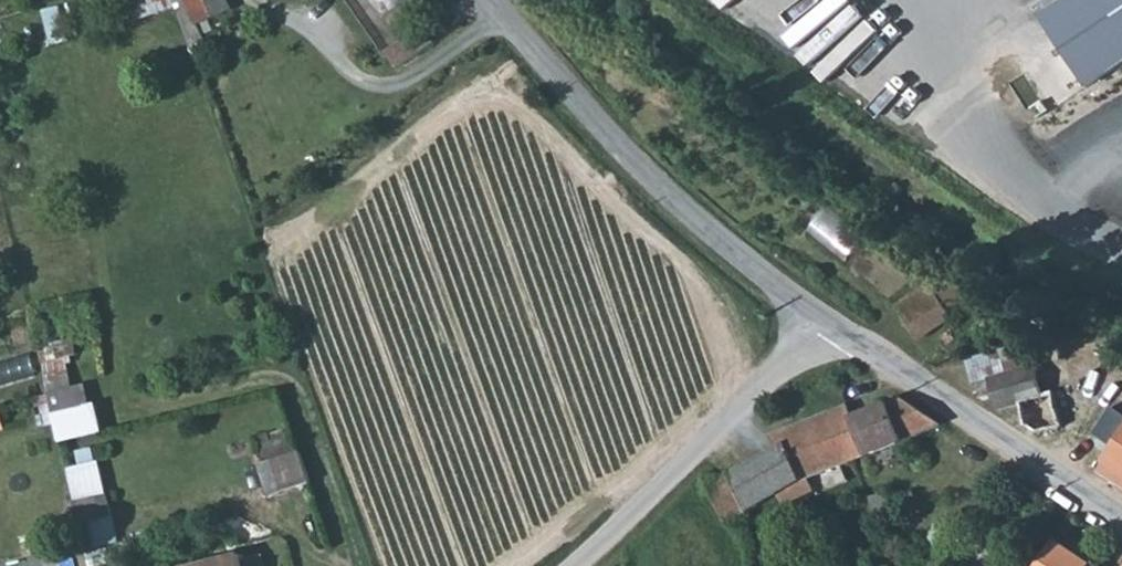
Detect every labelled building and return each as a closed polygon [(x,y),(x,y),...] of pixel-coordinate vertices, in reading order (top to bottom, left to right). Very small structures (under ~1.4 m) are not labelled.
[(226,0),(186,0),(202,26),(231,13),(226,0)] [(1044,21),(1091,92),(1121,70),(1121,0),(1075,0),(1044,21)] [(813,231),(851,260),(872,234),(835,204),(813,231)] [(925,341),(955,324),(935,291),(901,313),(907,323),(912,320),(925,341)] [(0,361),(0,384),(42,378),(38,356),(0,361)] [(1033,429),(1049,439),(1066,434),(1069,431),(1060,391),(1051,393),(1045,371),(1000,385),(1007,411),(1026,407),(1033,429)] [(1058,384),(1060,391),(1069,431),(1066,434),(1073,460),(1113,442),(1106,395),(1121,394),(1121,379),(1058,384)] [(84,391),(56,398),(63,422),(90,415),(84,391)] [(809,478),(943,420),(901,393),(849,415),(845,405),(779,432),(775,423),(764,428),(771,447),(725,474),(708,480),(720,518),(730,515),(734,526),(745,523),(740,508),(777,490),(780,498),(812,486),(809,478)] [(14,431),(9,414),(0,416),(0,435),(14,431)] [(260,484),(300,473),(290,445),(252,454),(260,484)] [(92,547),(122,542),(105,446),(75,451),(92,547)] [(1114,465),(1121,471),(1121,449),(1114,465)] [(883,507),(876,491),(863,496),(870,513),(883,507)] [(824,516),(815,494),(808,498),(821,529),(833,524),(830,514),(824,516)] [(1097,564),(1098,556),(1060,531),(1037,565),(1100,565),(1097,564)]
